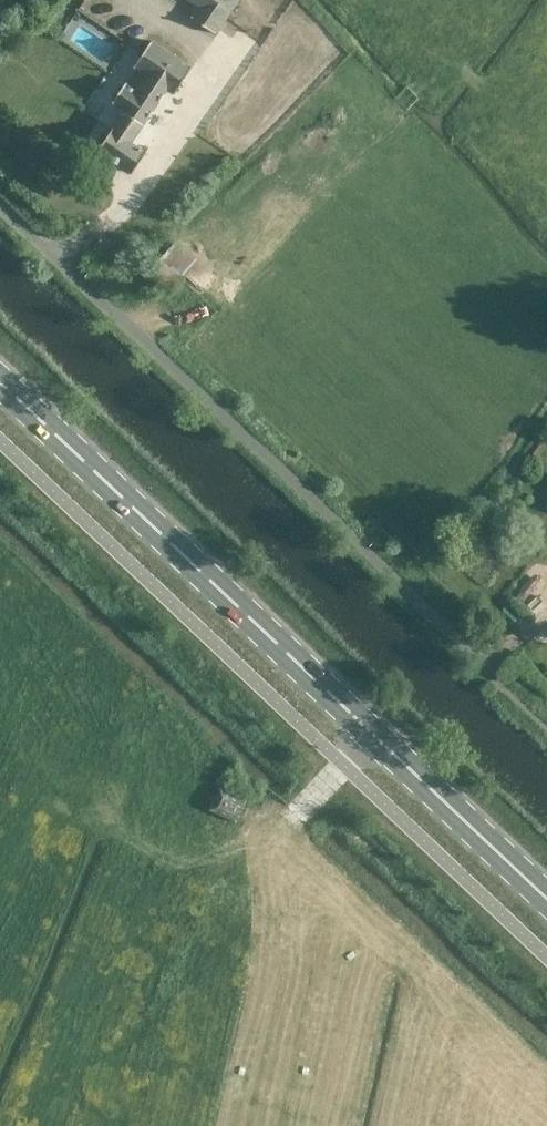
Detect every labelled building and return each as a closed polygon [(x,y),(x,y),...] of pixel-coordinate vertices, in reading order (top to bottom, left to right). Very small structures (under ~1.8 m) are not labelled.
[(214,33),(236,0),(188,0),(197,6),(190,17),(214,33)] [(132,142),(169,88),(175,93),(191,68),(152,42),(136,66),(149,76),(139,91),(128,84),(116,102),(127,109),(100,150),(134,173),(148,153),(132,142)]
